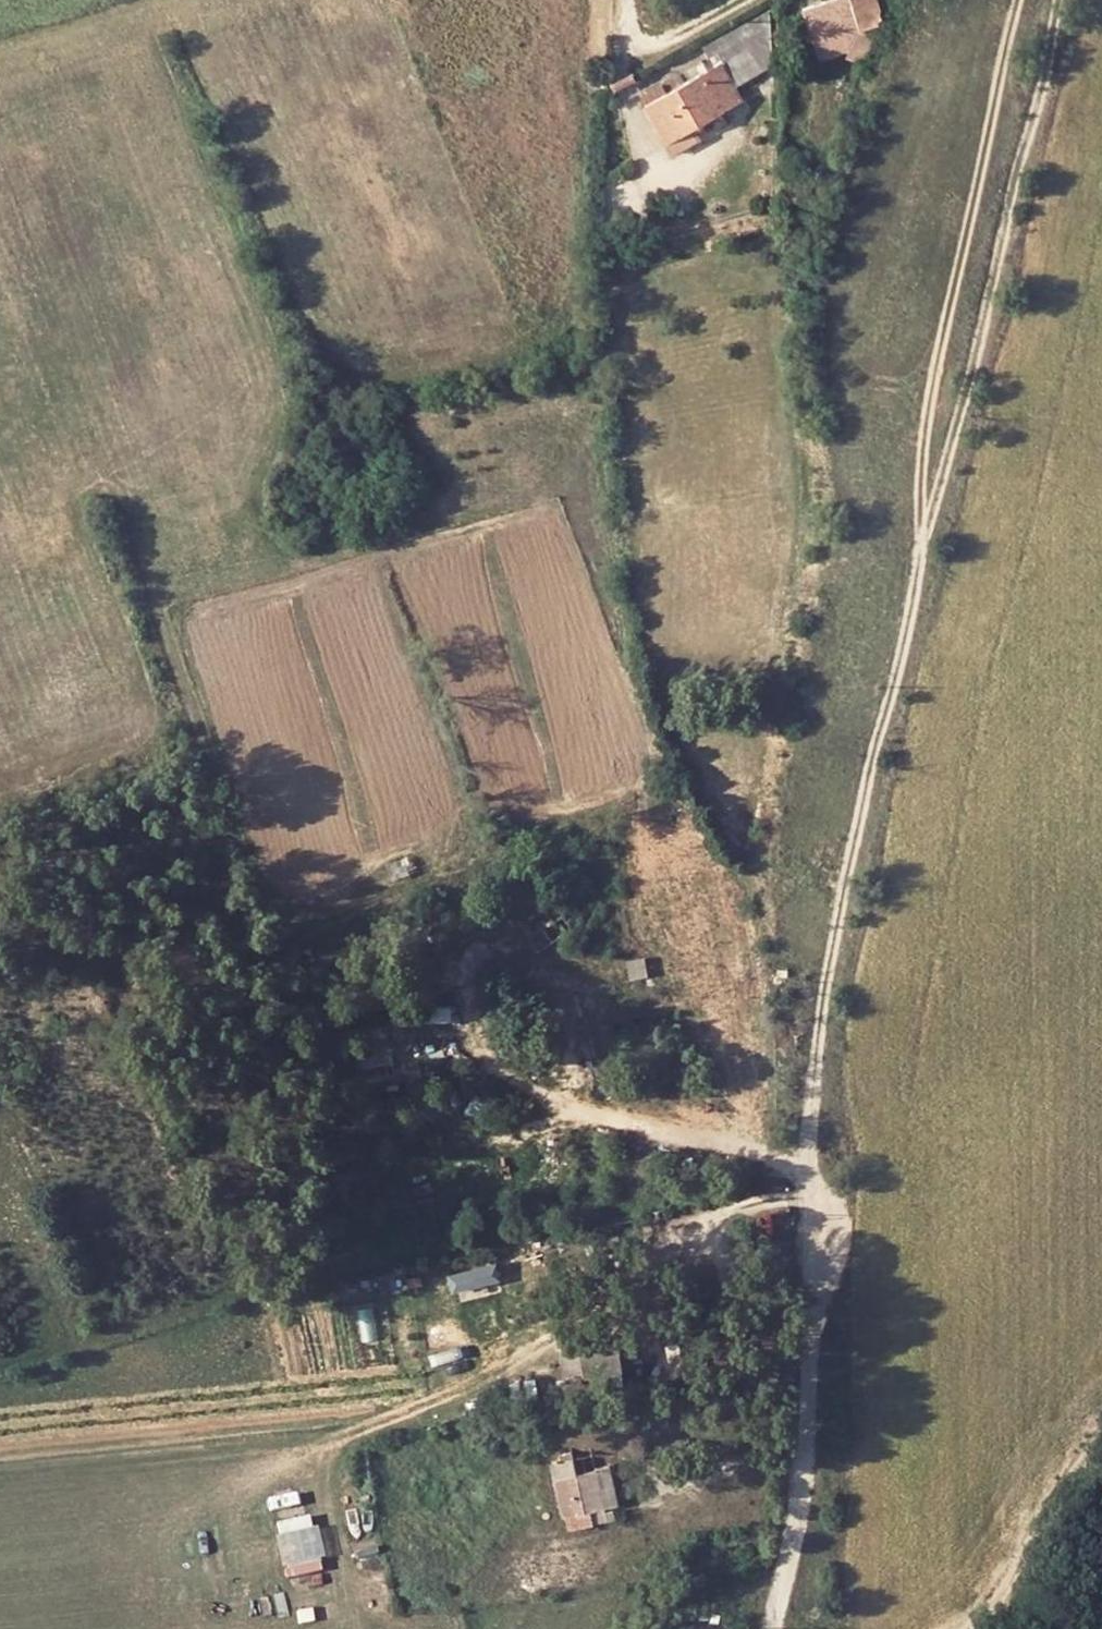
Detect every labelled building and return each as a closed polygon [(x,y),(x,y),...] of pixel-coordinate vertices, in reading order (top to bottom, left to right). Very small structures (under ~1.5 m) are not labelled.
[(805,7),(821,55),(850,46),(847,56),(861,62),(883,0),(826,0),(805,7)] [(664,92),(644,105),(664,140),(688,126),(740,95),(734,84),(772,63),(767,9),(705,45),(711,55),(715,63),(702,70),(664,92)] [(702,70),(715,63),(711,55),(698,63),(702,70)] [(660,85),(639,97),(644,105),(664,92),(660,85)] [(688,126),(664,140),(670,150),(694,137),(688,126)] [(793,200),(790,218),(800,220),(804,202),(793,200)] [(367,1065),(393,1062),(388,1023),(362,1026),(367,1065)] [(449,1268),(452,1288),(500,1281),(497,1260),(449,1268)] [(593,1346),(592,1339),(579,1341),(581,1348),(593,1346)] [(563,1456),(575,1455),(574,1446),(562,1448),(563,1456)] [(595,1456),(576,1459),(575,1455),(563,1456),(556,1456),(563,1510),(601,1505),(595,1456)] [(608,1455),(595,1456),(601,1505),(615,1503),(608,1455)] [(280,1563),(299,1562),(300,1574),(320,1573),(316,1502),(297,1503),(298,1523),(278,1524),(280,1563)]
